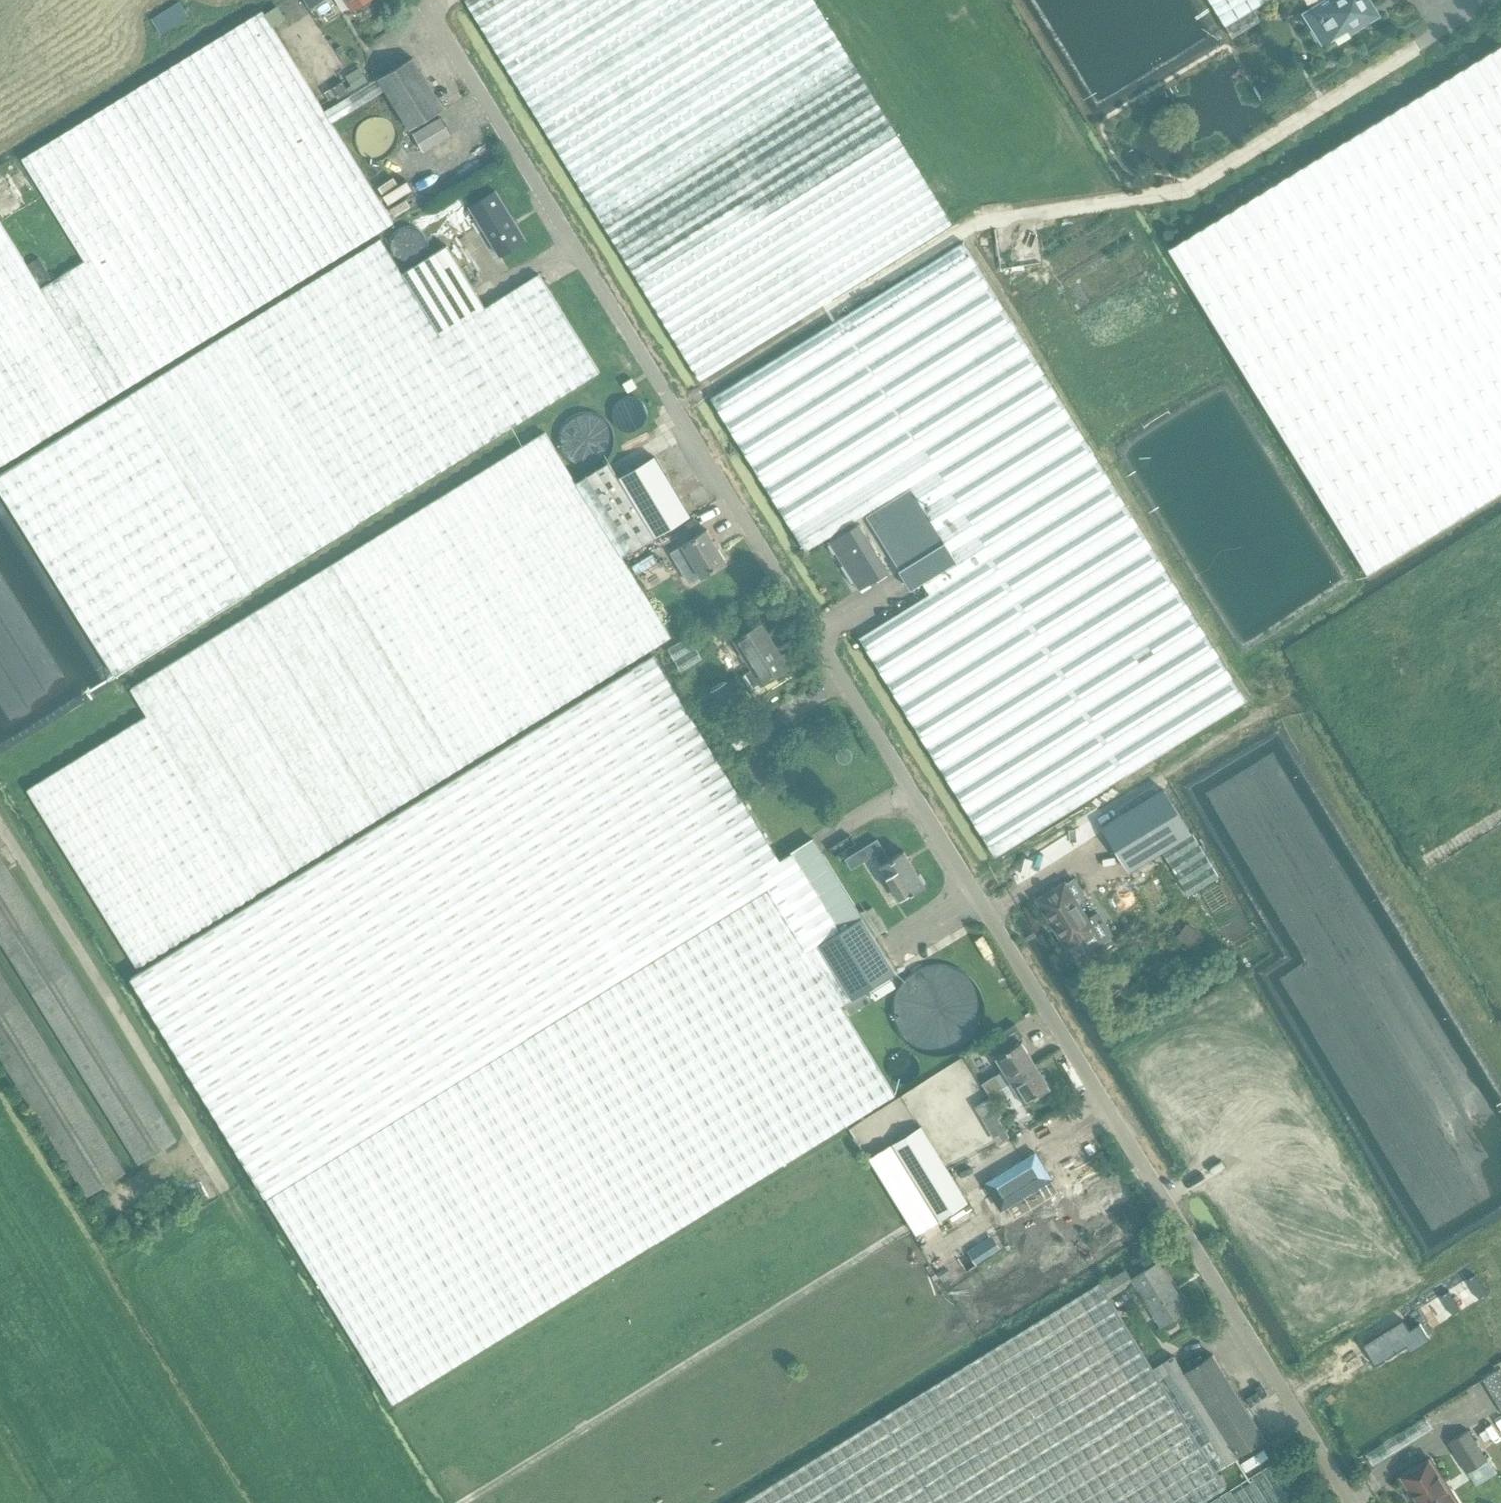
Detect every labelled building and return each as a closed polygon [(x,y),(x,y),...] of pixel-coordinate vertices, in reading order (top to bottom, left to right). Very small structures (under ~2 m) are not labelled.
[(368,0),(344,0),(351,11),(368,0)] [(465,1),(699,381),(952,224),(814,0),(467,0),(465,1)] [(1231,38),(1260,20),(1255,9),(1269,0),(1208,0),(1231,38)] [(1379,17),(1369,0),(1324,0),(1302,13),(1322,46),(1348,30),(1350,34),(1379,17)] [(179,2),(151,20),(160,35),(189,18),(179,2)] [(379,79),(324,112),(324,111),(262,11),(22,159),(85,261),(42,288),(39,284),(27,264),(0,223),(0,466),(120,392),(394,224),(332,123),(386,90),(379,79)] [(1168,249),(1367,574),(1498,492),(1500,490),(1500,45),(1435,85),(1306,164),(1168,249)] [(378,78),(379,79),(386,90),(409,129),(443,109),(412,58),(378,78)] [(359,69),(345,77),(354,91),(367,82),(359,69)] [(331,88),(324,93),(330,101),(336,96),(339,100),(349,93),(341,81),(331,88)] [(395,146),(395,141),(394,132),(391,128),(389,125),(382,119),(378,118),(373,117),(368,118),(363,119),(356,124),(351,131),(349,136),(348,141),(350,148),(352,153),(354,156),(357,159),(362,162),(370,164),(375,164),(379,163),(382,162),(387,158),(390,156),(393,151),(395,146)] [(441,117),(413,135),(423,152),(451,135),(441,117)] [(494,191),(470,206),(478,219),(484,230),(500,255),(524,241),(494,191)] [(1139,232),(1023,304),(1045,341),(1161,269),(1139,232)] [(0,473),(0,488),(114,673),(128,665),(232,601),(599,373),(538,274),(516,288),(484,309),(442,334),(439,336),(379,238),(113,406),(7,469),(0,473)] [(994,855),(1249,704),(963,243),(711,398),(805,551),(865,514),(900,569),(900,570),(911,589),(923,581),(931,593),(861,638),(994,855)] [(442,334),(484,309),(445,246),(403,272),(442,334)] [(38,258),(27,264),(39,284),(50,278),(38,258)] [(627,392),(636,387),(631,380),(623,385),(627,392)] [(608,463),(576,483),(544,432),(129,689),(146,716),(129,727),(27,789),(137,968),(671,638),(622,558),(689,516),(653,458),(618,479),(608,463)] [(859,589),(888,572),(858,524),(829,541),(859,589)] [(701,576),(725,563),(706,530),(668,551),(674,562),(688,553),(701,576)] [(751,670),(741,676),(750,690),(760,683),(761,685),(788,668),(760,624),(733,641),(751,670)] [(655,653),(131,977),(258,1182),(268,1199),(292,1239),(393,1403),(660,1239),(703,1213),(850,1122),(894,1095),(893,1093),(840,1005),(844,1003),(851,999),(862,992),(864,996),(867,994),(897,976),(893,969),(876,941),(861,918),(840,931),(792,852),(780,859),(655,653)] [(726,717),(741,709),(725,682),(710,691),(726,717)] [(719,713),(706,693),(694,700),(706,721),(719,713)] [(756,759),(741,768),(755,790),(769,781),(756,759)] [(1160,850),(1189,833),(1163,788),(1100,825),(1127,870),(1160,850)] [(1217,879),(1189,833),(1160,850),(1188,896),(1217,879)] [(814,839),(792,852),(840,931),(861,918),(814,839)] [(901,901),(924,887),(903,851),(889,860),(877,840),(844,859),(850,869),(874,855),(901,901)] [(176,1140),(0,856),(0,935),(140,1162),(176,1140)] [(1064,883),(1074,899),(1082,893),(1073,878),(1064,883)] [(1038,900),(1067,947),(1079,939),(1085,949),(1110,935),(1097,914),(1087,920),(1074,899),(1064,883),(1038,900)] [(1177,938),(1193,950),(1203,937),(1187,925),(1177,938)] [(897,1034),(907,1046),(917,1053),(929,1057),(943,1057),(955,1054),(968,1046),(977,1035),(983,1023),(984,1006),(978,988),(965,974),(951,967),(933,965),(919,969),(903,980),(896,991),(892,1005),(892,1020),(897,1034)] [(88,1194),(124,1172),(0,972),(0,1051),(88,1194)] [(890,980),(870,992),(874,1000),(895,988),(890,980)] [(1003,1070),(982,1083),(989,1095),(1036,1066),(1035,1065),(1021,1042),(1008,1050),(996,1058),(1003,1070)] [(1025,1103),(1049,1088),(1036,1066),(989,1095),(995,1105),(1017,1091),(1025,1103)] [(992,1108),(980,1116),(997,1144),(1009,1136),(998,1118),(1001,1116),(998,1110),(995,1112),(992,1108)] [(871,1157),(869,1158),(907,1222),(912,1229),(915,1234),(916,1233),(938,1219),(939,1218),(964,1203),(966,1202),(920,1127),(871,1157)] [(1001,1209),(1006,1206),(1050,1179),(1051,1179),(1035,1153),(985,1183),(1001,1209)] [(1174,1318),(1186,1310),(1157,1263),(1131,1280),(1160,1327),(1162,1325),(1166,1332),(1178,1324),(1174,1318)] [(1108,1280),(1101,1285),(1106,1293),(1114,1288),(1123,1283),(1118,1274),(1108,1280)] [(741,1502),(1200,1502),(1226,1487),(1216,1471),(1237,1457),(1264,1439),(1211,1356),(1183,1373),(1173,1356),(1152,1368),(1106,1293),(1101,1285),(1099,1283),(741,1502)] [(961,1284),(955,1287),(961,1296),(966,1293),(961,1284)] [(1402,1320),(1362,1345),(1375,1365),(1406,1345),(1415,1340),(1409,1330),(1402,1320)] [(1418,1324),(1409,1330),(1415,1340),(1406,1345),(1410,1353),(1429,1342),(1418,1324)] [(1500,1370),(1482,1381),(1500,1412),(1500,1372),(1500,1370)] [(1425,1419),(1365,1456),(1372,1468),(1433,1431),(1425,1419)] [(1467,1430),(1447,1443),(1466,1473),(1486,1461),(1467,1430)] [(1428,1460),(1400,1477),(1416,1502),(1455,1502),(1428,1460)] [(1495,1475),(1486,1461),(1466,1473),(1476,1488),(1495,1475)] [(1273,1464),(1252,1477),(1253,1481),(1232,1494),(1230,1490),(1209,1502),(1298,1502),(1273,1464)]
